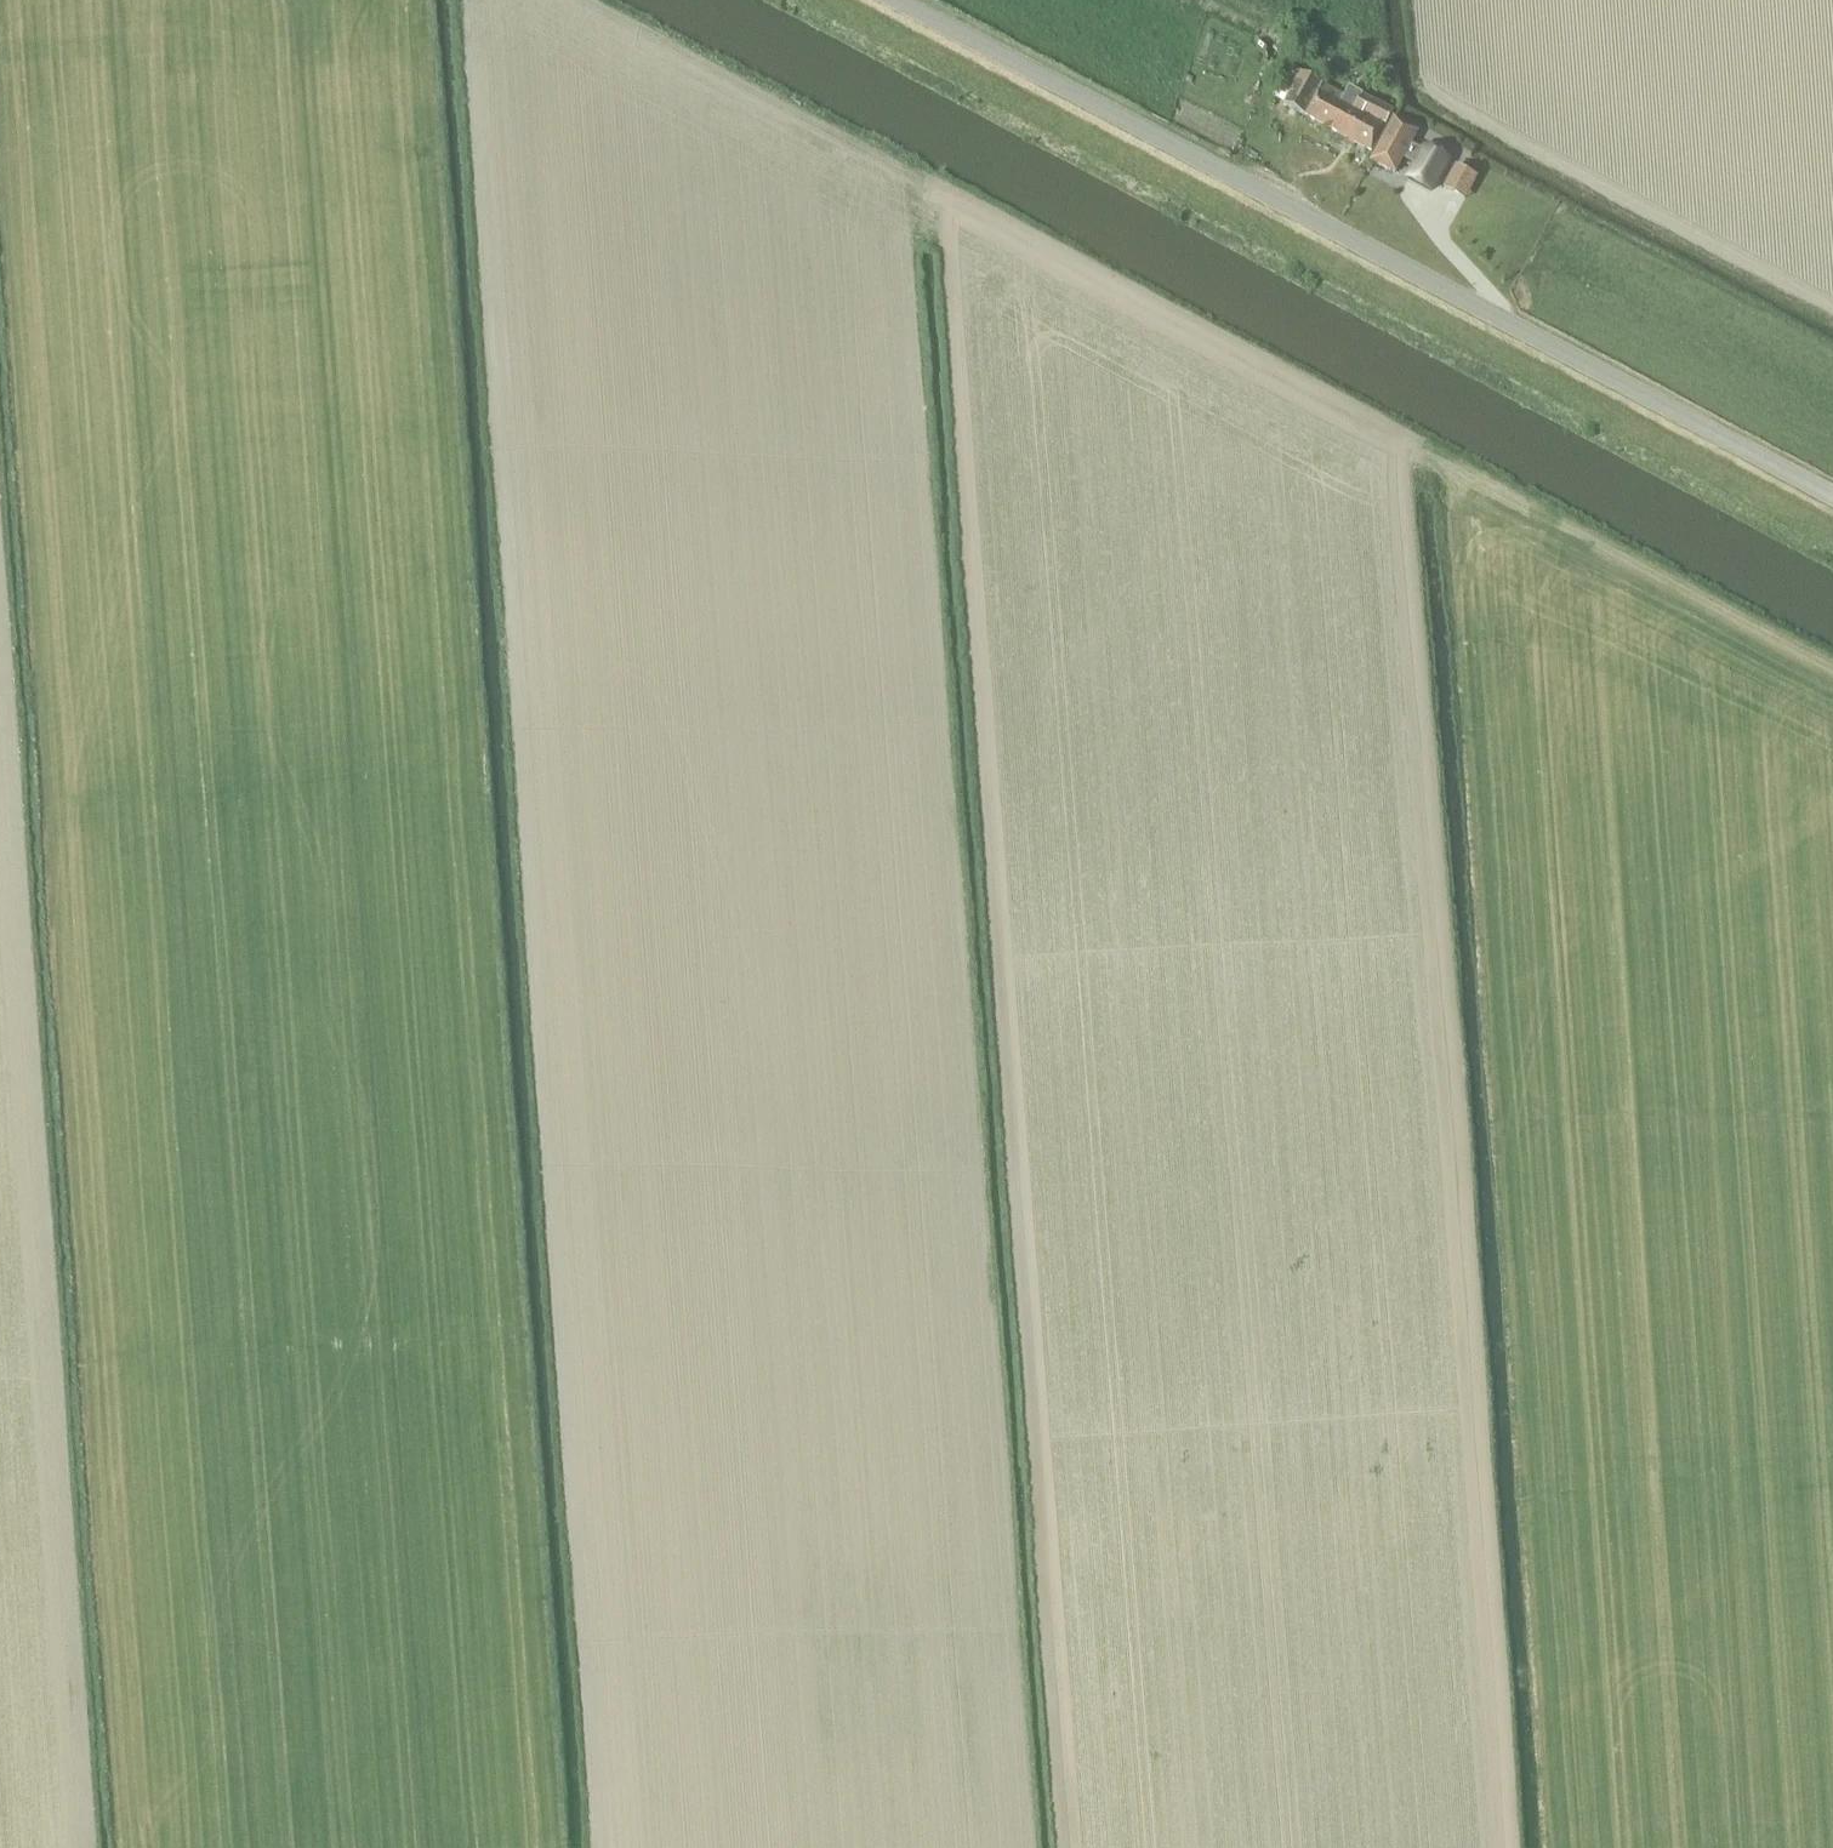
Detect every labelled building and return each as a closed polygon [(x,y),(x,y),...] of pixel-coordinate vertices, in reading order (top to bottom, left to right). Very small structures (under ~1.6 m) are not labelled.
[(1304,115),(1320,84),(1300,73),(1283,104),(1304,115)] [(1371,151),(1392,112),(1370,101),(1349,140),(1371,151)] [(1394,173),(1416,133),(1393,120),(1370,161),(1394,173)] [(1426,189),(1441,159),(1421,149),(1406,179),(1426,189)] [(1471,190),(1477,178),(1454,166),(1448,178),(1471,190)]
